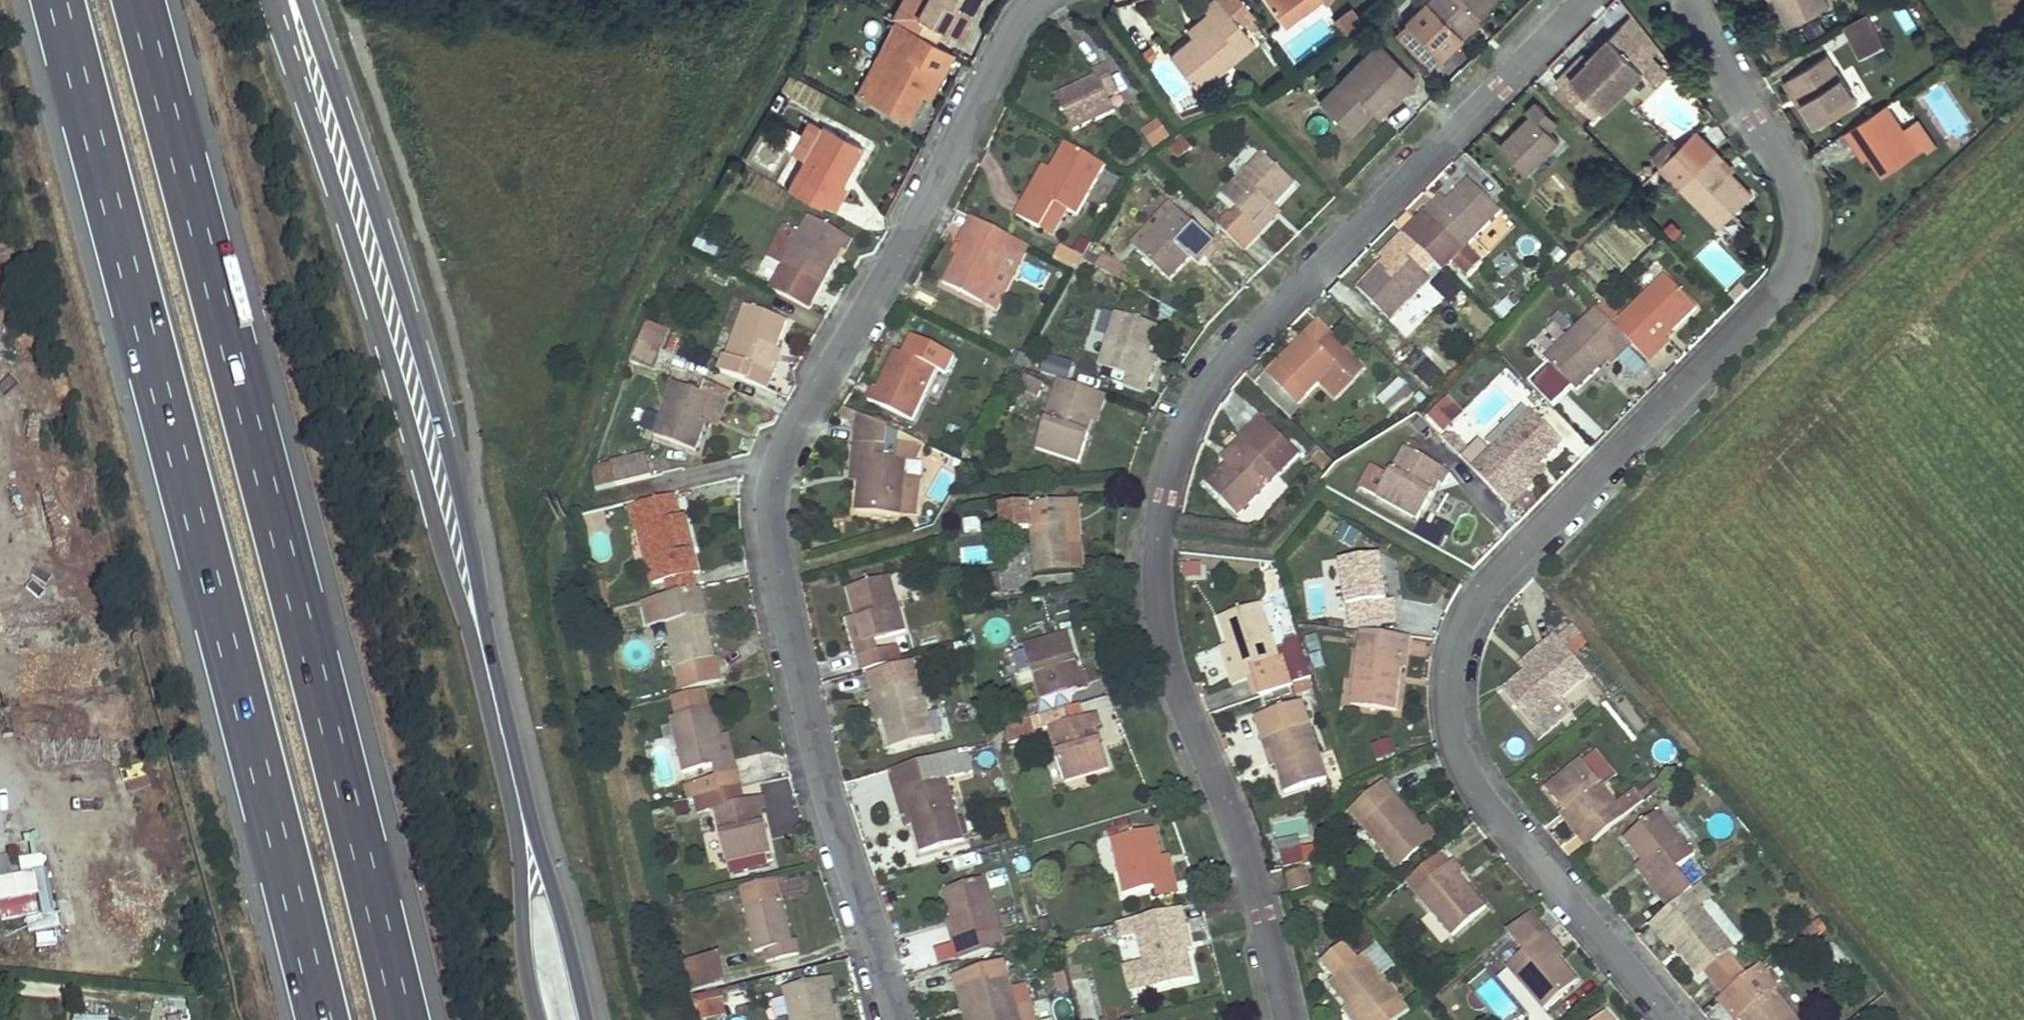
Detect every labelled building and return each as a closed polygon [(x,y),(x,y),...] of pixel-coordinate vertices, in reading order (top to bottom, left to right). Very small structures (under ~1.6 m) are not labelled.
[(916,13),(942,28),(954,5),(969,13),(976,0),(924,0),(916,13)] [(1167,52),(1197,88),(1265,32),(1238,0),(1205,0),(1199,6),(1205,12),(1211,19),(1190,36),(1188,34),(1167,52)] [(1343,34),(1361,19),(1345,0),(1344,0),(1287,48),(1303,66),(1342,32),(1343,34)] [(1406,21),(1441,55),(1459,38),(1468,28),(1465,25),(1473,17),(1491,0),(1427,0),(1406,21)] [(1787,25),(1828,6),(1825,0),(1774,0),(1787,25)] [(1901,34),(1917,27),(1906,1),(1890,8),(1901,34)] [(954,5),(942,28),(960,38),(966,27),(963,25),(969,13),(954,5)] [(1885,41),(1867,11),(1845,25),(1863,54),(1885,41)] [(1211,19),(1205,12),(1185,30),(1189,33),(1190,36),(1211,19)] [(1406,21),(1396,32),(1430,66),(1441,55),(1406,21)] [(1650,56),(1652,54),(1624,25),(1620,28),(1611,38),(1630,57),(1640,47),(1650,56)] [(894,47),(877,38),(868,54),(885,63),(867,97),(908,120),(922,94),(920,92),(933,68),(923,63),(894,47)] [(1578,88),(1603,112),(1644,71),(1640,67),(1647,60),(1650,56),(1640,47),(1630,57),(1611,38),(1591,59),(1592,60),(1571,82),(1578,88)] [(1375,41),(1317,99),(1351,133),(1372,113),(1370,111),(1389,92),(1396,98),(1415,79),(1375,41)] [(885,63),(868,54),(849,88),(867,97),(885,63)] [(927,54),(923,63),(933,68),(920,92),(922,94),(927,96),(945,63),(927,54)] [(1585,54),(1557,82),(1571,96),(1578,88),(1571,82),(1592,60),(1591,59),(1585,54)] [(1856,102),(1827,55),(1784,81),(1798,103),(1801,101),(1817,127),(1856,102)] [(1644,71),(1656,82),(1663,76),(1647,60),(1640,67),(1644,71)] [(1106,66),(1095,71),(1097,75),(1108,97),(1118,91),(1106,66)] [(1097,75),(1056,94),(1073,130),(1114,110),(1108,97),(1097,75)] [(1396,98),(1389,92),(1370,111),(1372,113),(1377,117),(1396,98)] [(1530,115),(1499,145),(1527,173),(1559,140),(1549,131),(1557,122),(1535,101),(1525,111),(1530,115)] [(1885,102),(1862,118),(1877,140),(1864,149),(1882,176),(1918,151),(1886,103),(1885,102)] [(862,146),(809,117),(790,151),(803,158),(787,188),(813,202),(820,188),(831,165),(847,173),(862,146)] [(1877,140),(1862,118),(1845,129),(1854,141),(1857,139),(1864,149),(1877,140)] [(1159,122),(1143,130),(1152,146),(1167,138),(1159,122)] [(1734,166),(1697,130),(1681,147),(1700,165),(1718,183),(1729,171),(1734,166)] [(1660,168),(1681,147),(1672,138),(1651,159),(1660,168)] [(1050,167),(1036,191),(1048,198),(1077,214),(1104,165),(1064,143),(1050,167)] [(1700,165),(1681,147),(1660,168),(1679,186),(1719,226),(1752,193),(1729,171),(1718,183),(1700,165)] [(1261,153),(1221,195),(1237,210),(1231,218),(1226,214),(1216,224),(1243,251),(1262,231),(1255,224),(1274,204),(1277,207),(1295,186),(1261,153)] [(1043,163),(1024,197),(1043,208),(1048,198),(1036,191),(1050,167),(1043,163)] [(831,165),(820,188),(838,198),(844,186),(842,184),(847,173),(831,165)] [(1423,216),(1404,234),(1442,271),(1453,260),(1469,275),(1482,262),(1466,246),(1501,211),(1468,179),(1446,201),(1448,202),(1429,222),(1423,216)] [(820,188),(813,202),(830,211),(838,198),(820,188)] [(1442,197),(1423,216),(1429,222),(1448,202),(1446,201),(1442,197)] [(1274,204),(1255,224),(1262,231),(1280,211),(1277,207),(1274,204)] [(1175,206),(1136,248),(1169,279),(1191,256),(1179,245),(1197,227),(1175,206)] [(821,252),(834,229),(808,215),(799,232),(785,224),(767,257),(781,265),(790,270),(778,293),(810,309),(836,260),(821,252)] [(964,229),(968,231),(975,219),(971,217),(964,229)] [(1016,239),(975,219),(968,231),(964,229),(957,241),(961,243),(956,254),(942,281),(984,303),(1016,239)] [(1197,227),(1179,245),(1191,256),(1197,247),(1201,251),(1211,241),(1197,227)] [(834,229),(821,252),(836,260),(842,248),(844,250),(851,238),(834,229)] [(1029,246),(1016,239),(984,303),(997,308),(1029,246)] [(1077,271),(1084,258),(1060,245),(1052,258),(1077,271)] [(1388,258),(1379,267),(1390,279),(1410,261),(1395,246),(1385,255),(1388,258)] [(1093,249),(1086,261),(1117,280),(1125,267),(1093,249)] [(1379,267),(1358,289),(1389,320),(1429,280),(1410,261),(1390,279),(1379,267)] [(778,293),(790,270),(781,265),(769,289),(778,293)] [(1664,276),(1614,325),(1631,342),(1650,362),(1659,352),(1645,338),(1656,328),(1667,340),(1697,309),(1664,276)] [(1741,285),(1727,298),(1733,305),(1747,291),(1741,285)] [(733,298),(723,325),(735,329),(744,303),(733,298)] [(735,329),(719,371),(745,381),(760,341),(775,347),(786,319),(744,303),(735,329)] [(1597,308),(1545,360),(1576,391),(1605,360),(1610,363),(1631,342),(1614,325),(1597,308)] [(1115,311),(1098,364),(1129,376),(1126,386),(1144,392),(1157,354),(1151,353),(1160,326),(1115,311)] [(668,330),(647,322),(638,341),(655,347),(660,349),(668,330)] [(1656,328),(1645,338),(1659,352),(1670,343),(1667,340),(1656,328)] [(1309,337),(1279,369),(1275,365),(1265,374),(1287,396),(1297,406),(1307,396),(1320,384),(1334,399),(1353,380),(1330,357),(1337,351),(1332,347),(1326,353),(1316,344),(1309,337)] [(1322,337),(1316,344),(1326,353),(1332,347),(1322,337)] [(655,347),(638,341),(635,351),(651,356),(655,347)] [(760,341),(745,381),(764,388),(774,361),(771,359),(775,347),(760,341)] [(895,350),(882,377),(896,383),(885,407),(912,420),(936,368),(895,350)] [(1620,362),(1638,375),(1647,363),(1628,350),(1620,362)] [(635,351),(631,361),(648,367),(651,356),(635,351)] [(1424,359),(1413,371),(1429,386),(1441,375),(1424,359)] [(1068,367),(1064,381),(1083,387),(1088,374),(1068,367)] [(873,387),(867,398),(885,407),(896,383),(882,377),(876,388),(873,387)] [(1391,415),(1415,394),(1401,377),(1376,399),(1391,415)] [(1059,379),(1035,449),(1077,463),(1087,431),(1071,426),(1079,403),(1101,411),(1106,395),(1083,387),(1064,381),(1059,379)] [(673,381),(654,434),(695,450),(706,422),(712,424),(725,388),(707,381),(703,391),(673,381)] [(1446,399),(1428,417),(1442,431),(1460,413),(1446,399)] [(1079,403),(1071,426),(1087,431),(1091,421),(1097,423),(1101,411),(1079,403)] [(841,405),(837,414),(857,423),(858,413),(841,405)] [(1460,457),(1472,469),(1510,506),(1528,488),(1521,481),(1540,462),(1541,464),(1563,442),(1531,410),(1491,451),(1478,439),(1460,457)] [(857,423),(852,481),(859,481),(861,481),(866,418),(858,413),(857,423)] [(887,427),(866,418),(861,481),(859,481),(856,510),(901,515),(906,460),(914,461),(923,444),(900,433),(896,456),(874,453),(875,444),(885,445),(887,427)] [(1269,426),(1262,418),(1241,439),(1249,447),(1230,466),(1228,464),(1207,486),(1238,516),(1297,452),(1269,426)] [(890,420),(887,427),(900,433),(903,427),(890,420)] [(1241,439),(1222,459),(1228,464),(1230,466),(1249,447),(1241,439)] [(1405,447),(1376,498),(1418,520),(1432,493),(1418,485),(1431,462),(1405,447)] [(646,454),(612,462),(594,466),(592,473),(596,490),(617,485),(651,477),(646,454)] [(1431,462),(1418,485),(1432,493),(1439,482),(1441,484),(1449,472),(1431,462)] [(1540,462),(1521,481),(1528,488),(1547,468),(1541,464),(1540,462)] [(680,519),(674,496),(657,501),(631,507),(637,530),(642,529),(655,582),(682,576),(674,551),(690,547),(684,518),(680,519)] [(1068,501),(1074,570),(1085,569),(1079,500),(1068,501)] [(1068,501),(1003,506),(1005,531),(1032,529),(1035,574),(1074,570),(1068,501)] [(690,547),(674,551),(682,576),(701,571),(697,559),(693,559),(690,547)] [(1341,563),(1351,629),(1360,630),(1395,635),(1393,623),(1396,623),(1392,599),(1385,600),(1380,557),(1341,563)] [(890,576),(848,588),(855,617),(849,618),(862,668),(901,658),(897,644),(877,648),(874,639),(905,629),(890,576)] [(722,684),(715,657),(704,613),(700,588),(660,597),(677,666),(684,694),(722,684)] [(1261,603),(1218,617),(1227,645),(1230,644),(1239,671),(1249,668),(1254,666),(1264,696),(1313,679),(1303,649),(1280,657),(1261,603)] [(1360,630),(1350,705),(1396,711),(1400,681),(1384,678),(1387,653),(1407,656),(1409,636),(1395,635),(1360,630)] [(1067,631),(1024,644),(1039,698),(1066,691),(1059,668),(1076,664),(1067,631)] [(1556,634),(1517,664),(1522,670),(1524,671),(1562,641),(1556,634)] [(1522,670),(1502,688),(1530,722),(1588,674),(1562,641),(1524,671),(1522,670)] [(1221,648),(1233,684),(1242,681),(1239,671),(1230,644),(1227,645),(1221,648)] [(1387,653),(1384,678),(1400,681),(1401,669),(1406,669),(1407,656),(1387,653)] [(1076,664),(1059,668),(1066,691),(1087,685),(1083,672),(1079,674),(1076,664)] [(1239,671),(1242,681),(1252,678),(1249,668),(1239,671)] [(886,679),(874,682),(885,719),(883,720),(891,749),(934,736),(919,681),(889,689),(886,679)] [(874,682),(866,685),(877,721),(883,720),(885,719),(874,682)] [(1303,700),(1256,715),(1268,753),(1271,752),(1284,794),(1328,779),(1310,724),(1303,700)] [(1107,770),(1098,738),(1082,742),(1076,719),(1082,718),(1079,705),(1032,719),(1035,730),(1050,726),(1066,782),(1107,770)] [(714,706),(669,716),(683,771),(713,764),(726,761),(720,736),(722,735),(714,706)] [(1082,718),(1076,719),(1082,742),(1098,738),(1095,726),(1100,725),(1097,713),(1082,718)] [(713,764),(716,776),(738,771),(729,734),(722,735),(720,736),(726,761),(713,764)] [(1371,744),(1376,760),(1394,754),(1389,738),(1371,744)] [(1328,776),(1341,772),(1336,753),(1323,756),(1328,776)] [(941,756),(899,768),(904,791),(909,790),(910,797),(907,799),(915,824),(912,824),(920,851),(963,839),(941,756)] [(1579,758),(1545,787),(1564,808),(1593,843),(1626,815),(1579,758)] [(899,768),(891,770),(906,826),(912,824),(915,824),(907,799),(910,797),(909,790),(904,791),(899,768)] [(716,776),(694,780),(698,795),(702,794),(739,786),(741,785),(738,771),(716,776)] [(1383,782),(1350,811),(1364,828),(1352,839),(1373,863),(1385,853),(1399,868),(1419,850),(1403,831),(1415,820),(1383,782)] [(706,808),(714,806),(728,863),(771,854),(763,822),(748,825),(742,800),(739,786),(702,794),(706,808)] [(698,795),(693,796),(697,810),(706,808),(702,794),(698,795)] [(762,795),(742,800),(748,825),(763,822),(760,811),(765,810),(762,795)] [(1564,808),(1559,812),(1589,846),(1593,843),(1564,808)] [(1658,810),(1623,837),(1641,860),(1637,863),(1671,907),(1688,893),(1692,890),(1675,868),(1694,853),(1658,810)] [(1415,820),(1403,831),(1419,850),(1435,837),(1426,827),(1424,830),(1415,820)] [(1154,830),(1110,839),(1124,895),(1154,888),(1164,885),(1158,860),(1161,859),(1154,830)] [(1453,863),(1443,850),(1406,882),(1452,936),(1487,907),(1467,885),(1455,896),(1438,876),(1453,863)] [(1164,885),(1154,888),(1157,898),(1176,893),(1168,857),(1161,859),(1158,860),(1164,885)] [(1453,863),(1438,876),(1455,896),(1467,885),(1459,875),(1461,873),(1453,863)] [(0,874),(0,919),(37,915),(36,913),(51,911),(46,869),(0,874)] [(994,901),(1010,898),(1006,873),(990,875),(994,901)] [(986,876),(943,889),(948,907),(965,902),(972,927),(953,933),(960,959),(1006,946),(986,876)] [(793,942),(778,879),(741,888),(755,951),(769,948),(771,959),(799,953),(796,941),(793,942)] [(784,895),(804,891),(801,879),(781,883),(784,895)] [(1692,890),(1688,893),(1698,904),(1709,894),(1700,884),(1692,890)] [(1733,949),(1698,904),(1688,893),(1671,907),(1654,921),(1664,933),(1676,923),(1691,943),(1679,953),(1698,977),(1733,949)] [(965,902),(948,907),(952,920),(949,921),(953,933),(972,927),(965,902)] [(1181,909),(1176,910),(1186,950),(1189,949),(1191,949),(1181,909)] [(1176,910),(1118,923),(1121,938),(1137,935),(1144,968),(1149,989),(1195,978),(1189,949),(1186,950),(1176,910)] [(1531,913),(1508,932),(1524,952),(1506,967),(1544,1011),(1578,982),(1559,959),(1558,961),(1540,940),(1548,933),(1531,913)] [(1654,921),(1649,925),(1667,946),(1671,943),(1679,953),(1691,943),(1676,923),(1664,933),(1654,921)] [(1548,933),(1540,940),(1558,961),(1559,959),(1566,953),(1548,933)] [(1329,983),(1348,1006),(1345,1008),(1355,1019),(1400,1019),(1410,1011),(1380,976),(1391,967),(1374,946),(1358,959),(1345,944),(1323,962),(1336,978),(1329,983)] [(682,963),(688,992),(729,983),(722,954),(682,963)] [(1722,994),(1741,1019),(1798,1019),(1756,967),(1722,994)] [(1144,968),(1127,972),(1132,993),(1149,989),(1144,968)] [(954,976),(959,990),(966,988),(973,1010),(972,1012),(974,1019),(1037,1019),(1030,998),(1016,1002),(1007,973),(977,982),(974,969),(954,976)] [(832,975),(811,981),(816,1001),(832,998),(831,990),(834,988),(832,975)] [(1497,1019),(1505,1019),(1518,1008),(1489,976),(1471,991),(1497,1019)] [(781,988),(789,1019),(838,1019),(832,998),(816,1001),(811,981),(781,988)] [(959,990),(965,1014),(967,1019),(974,1019),(972,1012),(973,1010),(966,988),(959,990)] [(720,993),(701,997),(704,1011),(723,1007),(720,993)] [(704,1011),(706,1019),(707,1019),(725,1015),(723,1007),(704,1011)]
